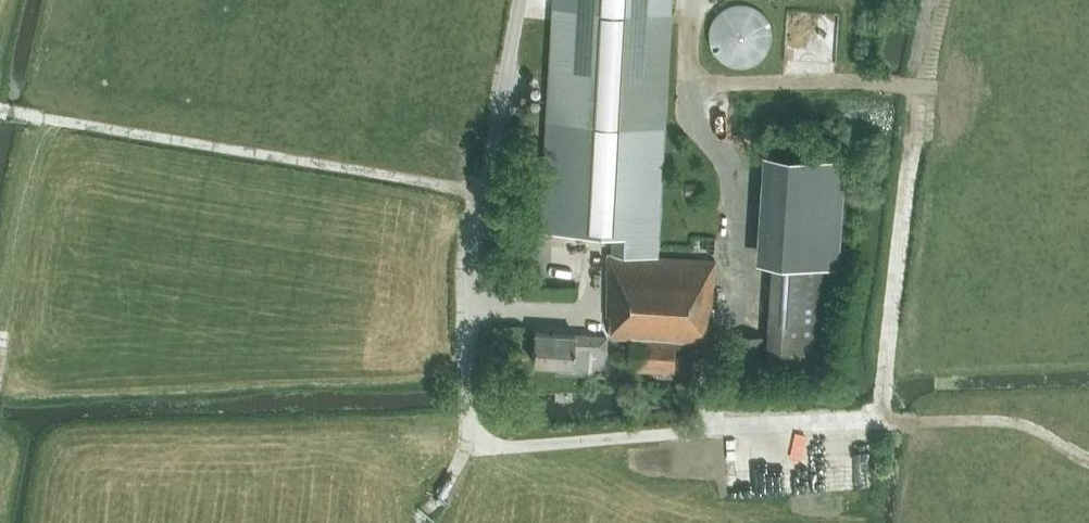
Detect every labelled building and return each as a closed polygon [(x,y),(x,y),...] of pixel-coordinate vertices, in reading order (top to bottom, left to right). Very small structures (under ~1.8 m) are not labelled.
[(542,230),(608,233),(607,315),(611,315),(611,337),(630,338),(628,369),(658,370),(672,371),(674,371),(676,341),(708,343),(714,259),(655,256),(669,0),(555,0),(542,230)] [(771,44),(772,36),(771,27),(768,19),(762,13),(756,8),(748,5),(739,4),(731,6),(723,9),(717,15),(713,22),(710,30),(710,39),(712,47),(716,54),(722,60),(730,64),(738,66),(747,66),(755,63),(762,58),(767,52),(771,44)] [(685,184),(686,195),(698,193),(697,182),(685,184)] [(819,366),(825,265),(771,261),(765,362),(819,366)] [(535,332),(533,362),(556,364),(556,372),(591,374),(593,349),(606,350),(607,334),(575,332),(574,334),(535,332)] [(761,367),(764,337),(735,335),(734,365),(761,367)] [(678,355),(677,367),(686,367),(687,356),(678,355)] [(803,468),(802,440),(789,441),(790,468),(803,468)]
